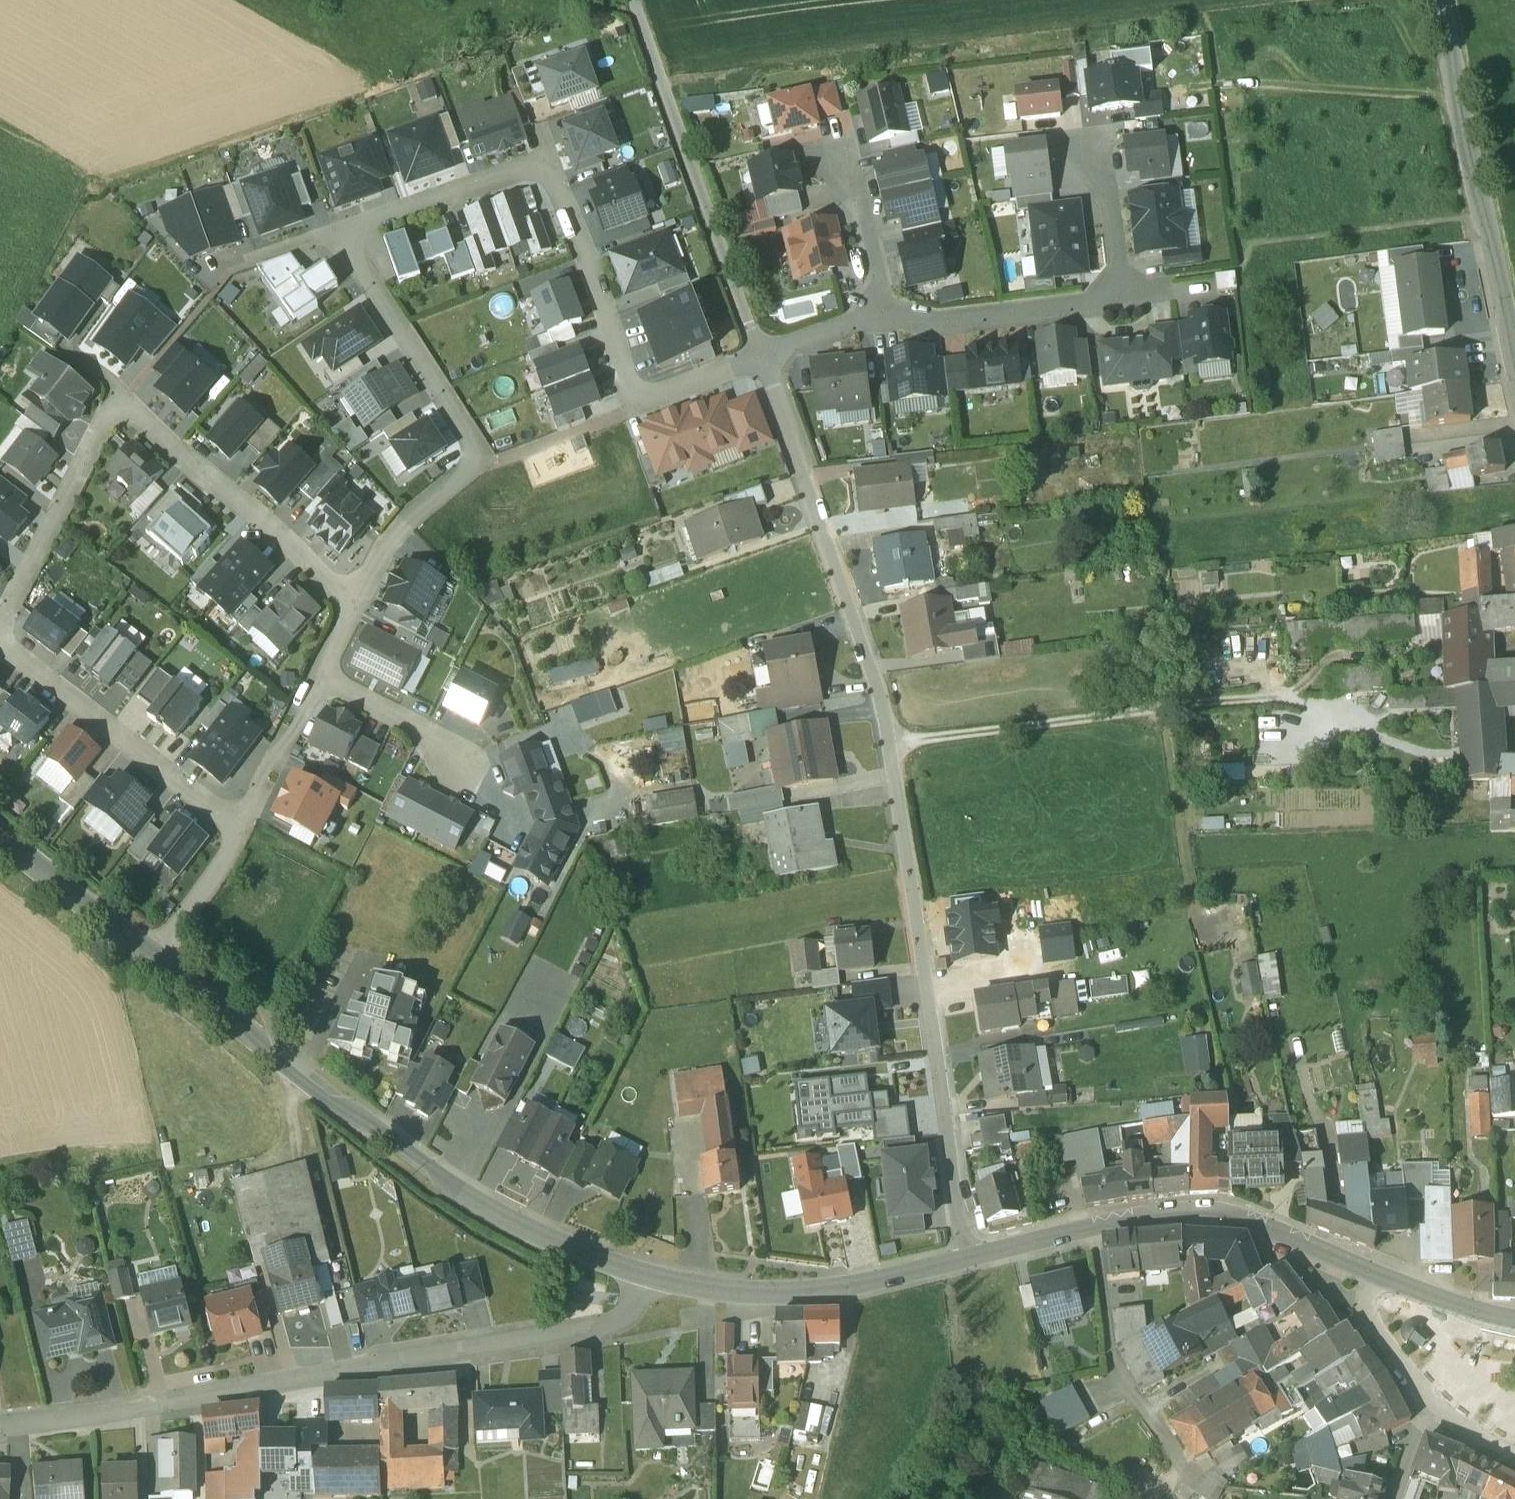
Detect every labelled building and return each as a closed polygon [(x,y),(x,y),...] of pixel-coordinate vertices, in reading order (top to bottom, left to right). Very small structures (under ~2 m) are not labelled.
[(584,56),(540,72),(549,97),(553,108),(597,92),(584,56)] [(1086,64),(1075,66),(1078,97),(1090,96),(1088,77),(1086,64)] [(1074,65),(1062,67),(1066,99),(1078,97),(1075,66),(1074,65)] [(537,102),(528,76),(525,68),(512,72),(525,106),(537,102)] [(1136,71),(1115,74),(1115,73),(1113,73),(1113,75),(1112,75),(1116,110),(1134,108),(1140,107),(1139,98),(1136,71)] [(549,97),(540,72),(528,76),(537,102),(549,97)] [(1109,75),(1088,77),(1090,96),(1093,112),(1116,110),(1112,75),(1111,73),(1109,73),(1109,75)] [(833,89),(810,95),(815,120),(839,114),(833,89)] [(897,89),(859,98),(870,143),(890,139),(906,135),(900,109),(902,109),(897,89)] [(1057,89),(1018,94),(1021,121),(1061,117),(1057,89)] [(684,99),(686,113),(714,110),(712,95),(684,99)] [(810,95),(758,107),(764,132),(776,130),(778,137),(817,128),(815,120),(810,95)] [(1160,96),(1139,98),(1140,107),(1134,108),(1135,121),(1163,118),(1160,96)] [(485,104),(461,112),(477,157),(502,148),(503,153),(510,150),(509,146),(524,140),(509,99),(486,107),(485,104)] [(576,113),(581,127),(603,118),(614,114),(609,101),(576,113)] [(435,120),(436,121),(448,154),(461,149),(449,116),(435,120)] [(575,152),(580,165),(600,158),(616,152),(603,118),(581,127),(568,132),(575,152)] [(436,121),(391,138),(407,184),(453,168),(448,154),(436,121)] [(906,135),(890,139),(893,151),(913,147),(919,145),(916,132),(906,135)] [(1164,138),(1125,143),(1129,174),(1141,172),(1168,169),(1164,138)] [(362,146),(362,148),(365,155),(367,155),(377,183),(392,177),(379,140),(362,146)] [(1045,145),(1006,150),(1009,179),(1013,179),(1049,175),(1045,145)] [(893,151),(885,153),(888,167),(916,160),(913,147),(893,151)] [(362,148),(321,162),(338,209),(381,194),(377,183),(367,155),(365,155),(362,148)] [(571,153),(578,172),(602,163),(600,158),(580,165),(575,152),(571,153)] [(888,167),(876,170),(883,197),(929,186),(923,158),(916,160),(888,167)] [(791,159),(750,168),(759,203),(765,202),(798,194),(800,194),(791,159)] [(668,163),(659,166),(665,184),(673,181),(668,163)] [(594,179),(600,196),(633,184),(626,167),(594,179)] [(1168,169),(1141,172),(1143,186),(1155,184),(1170,182),(1169,181),(1168,169)] [(246,187),(244,188),(255,217),(262,236),(302,222),(298,211),(288,181),(285,173),(246,187)] [(1049,175),(1013,179),(1016,201),(1051,196),(1049,175)] [(301,176),(288,181),(298,211),(311,206),(301,176)] [(1170,182),(1155,184),(1156,196),(1176,193),(1176,194),(1182,194),(1181,180),(1169,181),(1170,182)] [(244,188),(246,187),(244,183),(232,189),(244,221),(255,217),(244,188)] [(600,196),(593,199),(606,233),(647,217),(635,184),(633,184),(600,196)] [(929,186),(883,197),(889,224),(929,215),(936,213),(929,186)] [(233,225),(244,221),(232,189),(221,193),(233,225)] [(233,225),(221,193),(163,212),(170,233),(194,261),(238,245),(233,225)] [(1156,196),(1132,199),(1140,257),(1163,254),(1183,251),(1183,250),(1176,194),(1176,193),(1156,196)] [(1182,194),(1176,194),(1183,250),(1199,248),(1192,193),(1182,194)] [(798,194),(765,202),(770,221),(803,213),(798,194)] [(528,222),(519,196),(493,206),(509,250),(528,244),(535,241),(528,222)] [(1051,196),(1016,201),(1017,214),(1031,212),(1031,211),(1053,208),(1052,196),(1051,196)] [(1053,208),(1031,211),(1031,212),(1040,280),(1087,274),(1079,205),(1053,208)] [(509,250),(493,206),(467,215),(476,240),(483,260),(491,257),(509,250)] [(929,215),(901,221),(904,235),(932,228),(932,227),(929,215)] [(540,218),(528,222),(535,241),(528,244),(533,258),(553,251),(540,218)] [(833,223),(822,226),(830,259),(841,256),(833,223)] [(932,228),(904,235),(908,251),(937,244),(937,245),(943,243),(939,225),(932,227),(932,228)] [(822,226),(791,234),(793,245),(791,246),(795,264),(798,263),(801,278),(832,271),(830,259),(822,226)] [(406,236),(385,243),(400,286),(421,279),(417,268),(445,258),(456,254),(454,249),(448,232),(426,240),(428,244),(411,250),(406,236)] [(657,286),(683,276),(682,273),(668,236),(612,256),(627,297),(657,286)] [(497,272),(491,257),(483,260),(476,240),(464,245),(475,273),(477,278),(497,272)] [(908,251),(900,252),(909,289),(946,280),(937,245),(937,244),(908,251)] [(464,245),(454,249),(456,254),(445,258),(452,281),(475,273),(464,245)] [(1199,248),(1183,250),(1183,251),(1163,254),(1165,269),(1201,265),(1199,248)] [(1423,248),(1387,253),(1389,270),(1397,269),(1397,268),(1425,264),(1423,248)] [(258,269),(265,280),(276,296),(293,284),(292,282),(304,274),(292,256),(258,269)] [(82,262),(63,288),(60,286),(37,318),(40,321),(62,337),(68,341),(99,299),(109,306),(120,290),(82,262)] [(1425,264),(1397,268),(1397,269),(1389,270),(1398,339),(1406,338),(1406,339),(1422,337),(1445,334),(1436,263),(1425,264)] [(276,296),(265,280),(262,282),(292,326),(319,308),(315,303),(339,287),(326,268),(308,280),(304,274),(292,282),(293,284),(276,296)] [(685,271),(682,273),(683,276),(657,286),(661,297),(665,295),(687,287),(691,285),(685,271)] [(572,328),(583,324),(568,285),(535,298),(550,337),(572,328)] [(687,287),(665,295),(670,307),(693,299),(687,287)] [(937,291),(939,304),(963,300),(961,287),(937,291)] [(141,350),(162,320),(132,298),(97,347),(127,369),(141,350)] [(650,343),(703,324),(693,299),(670,307),(640,319),(650,343)] [(1326,303),(1311,315),(1324,330),(1338,319),(1326,303)] [(37,318),(24,310),(17,324),(30,334),(40,321),(37,318)] [(380,343),(360,313),(303,350),(313,365),(325,357),(333,370),(335,373),(357,359),(380,343)] [(1224,315),(1191,319),(1192,324),(1196,360),(1197,367),(1230,363),(1229,355),(1233,353),(1231,343),(1227,342),(1224,315)] [(162,320),(141,350),(152,359),(177,331),(162,320)] [(62,337),(40,321),(30,334),(53,350),(62,337)] [(703,324),(650,343),(661,371),(690,359),(712,351),(713,350),(703,324)] [(1192,324),(1178,326),(1182,361),(1196,360),(1192,324)] [(1151,330),(1152,339),(1100,345),(1105,388),(1131,384),(1131,389),(1137,393),(1147,392),(1152,386),(1151,382),(1167,380),(1165,363),(1178,361),(1174,327),(1151,330)] [(576,339),(572,328),(550,337),(538,340),(542,352),(556,346),(576,339)] [(1087,342),(1074,344),(1073,334),(1038,338),(1043,377),(1076,373),(1077,380),(1092,378),(1087,342)] [(1406,338),(1398,339),(1399,352),(1423,349),(1422,337),(1406,339),(1406,338)] [(165,384),(186,360),(189,357),(175,345),(152,373),(165,384)] [(538,368),(561,359),(556,346),(542,352),(529,356),(534,369),(538,368)] [(949,393),(972,390),(1020,385),(1015,347),(968,353),(968,359),(945,362),(949,393)] [(1399,352),(1391,353),(1393,366),(1409,364),(1409,363),(1425,361),(1423,349),(1399,352)] [(712,351),(690,359),(694,371),(716,362),(712,351)] [(936,399),(933,363),(931,351),(888,357),(894,404),(936,399)] [(591,378),(581,352),(561,359),(538,368),(548,395),(591,378)] [(257,355),(237,377),(248,387),(268,364),(257,355)] [(41,356),(28,373),(38,380),(51,364),(41,356)] [(1425,361),(1409,363),(1409,364),(1412,395),(1417,394),(1425,393),(1466,388),(1462,356),(1425,361)] [(335,373),(333,370),(324,375),(333,390),(347,383),(365,371),(357,359),(335,373)] [(215,385),(186,360),(165,384),(158,393),(186,418),(215,385)] [(864,360),(828,364),(829,371),(834,412),(869,407),(864,360)] [(933,363),(936,399),(949,397),(949,393),(945,362),(933,363)] [(92,395),(51,363),(51,364),(38,380),(43,385),(34,396),(68,422),(69,423),(79,420),(92,395)] [(367,427),(375,422),(390,413),(415,397),(397,369),(386,376),(377,363),(365,371),(347,383),(353,392),(347,396),(367,427)] [(829,371),(813,373),(818,414),(834,412),(829,371)] [(591,378),(548,395),(557,420),(581,411),(600,403),(591,378)] [(1466,388),(1425,393),(1427,407),(1420,408),(1422,428),(1470,422),(1466,388)] [(68,422),(34,396),(31,393),(24,403),(33,411),(26,420),(53,441),(68,422)] [(1425,393),(1417,394),(1420,408),(1427,407),(1425,393)] [(1417,394),(1412,395),(1403,396),(1408,430),(1422,428),(1420,408),(1417,394)] [(753,401),(727,411),(740,445),(739,445),(741,453),(769,442),(753,401)] [(652,429),(643,432),(652,457),(659,476),(662,474),(688,465),(691,472),(710,465),(707,457),(739,445),(740,445),(727,411),(724,402),(692,414),(691,410),(650,426),(652,429)] [(239,404),(218,428),(221,431),(210,443),(229,460),(245,443),(261,424),(260,423),(239,404)] [(586,423),(581,411),(557,420),(554,421),(558,433),(586,423)] [(383,435),(384,434),(398,425),(390,413),(375,422),(383,435)] [(398,425),(384,434),(393,448),(421,429),(413,416),(398,425)] [(261,424),(245,443),(261,457),(282,433),(265,418),(260,423),(261,424)] [(421,429),(393,448),(410,475),(445,452),(428,425),(421,429)] [(873,459),(885,458),(882,426),(870,428),(873,459)] [(1402,432),(1371,435),(1373,449),(1404,446),(1402,432)] [(55,458),(27,437),(6,464),(34,485),(55,458)] [(164,473),(133,445),(109,473),(139,500),(153,485),(164,473)] [(1499,445),(1466,452),(1467,453),(1470,467),(1472,478),(1504,471),(1499,445)] [(1404,446),(1373,449),(1375,463),(1405,460),(1404,446)] [(280,463),(276,459),(265,471),(270,475),(259,487),(280,506),(296,488),(312,470),(311,469),(291,451),(280,463)] [(1470,467),(1467,453),(1442,458),(1444,471),(1445,472),(1470,467)] [(933,454),(908,457),(909,469),(911,468),(911,469),(934,467),(933,454)] [(662,474),(659,476),(652,457),(640,462),(651,492),(667,486),(662,474)] [(319,460),(311,469),(312,470),(296,488),(314,503),(318,499),(337,478),(338,477),(319,460)] [(1470,467),(1445,472),(1449,492),(1474,489),(1472,478),(1470,467)] [(909,469),(855,475),(860,512),(915,505),(911,469),(911,468),(909,469)] [(1445,472),(1444,471),(1432,473),(1436,493),(1449,492),(1445,472)] [(337,478),(318,499),(328,507),(342,492),(347,487),(337,478)] [(3,480),(0,484),(0,499),(18,512),(28,499),(3,480)] [(153,485),(139,500),(150,509),(164,494),(153,485)] [(762,488),(725,501),(729,513),(750,506),(751,511),(768,505),(762,488)] [(342,492),(328,507),(310,528),(341,555),(352,542),(355,544),(370,527),(367,525),(372,519),(342,492)] [(208,542),(218,531),(196,512),(195,513),(185,504),(172,493),(148,520),(154,525),(147,534),(154,540),(185,568),(195,557),(197,559),(210,543),(208,542)] [(0,499),(0,536),(10,544),(28,520),(18,512),(0,499)] [(139,500),(130,511),(140,520),(150,509),(139,500)] [(729,513),(687,527),(698,561),(761,541),(751,511),(750,506),(729,513)] [(947,533),(948,546),(965,546),(964,537),(977,537),(976,516),(933,518),(934,533),(947,533)] [(1514,548),(1514,532),(1475,536),(1476,554),(1486,553),(1502,552),(1513,550),(1513,548),(1514,548)] [(924,534),(900,537),(901,541),(876,545),(879,564),(883,563),(887,589),(924,584),(920,551),(926,550),(924,534)] [(1466,555),(1476,554),(1475,536),(1465,537),(1466,555)] [(1430,543),(1409,544),(1410,559),(1431,558),(1430,543)] [(257,558),(243,546),(221,571),(201,592),(215,605),(257,558)] [(1513,550),(1502,552),(1508,589),(1514,589),(1514,548),(1513,548),(1513,550)] [(1476,554),(1466,555),(1468,590),(1488,589),(1486,553),(1476,554)] [(257,558),(215,605),(230,619),(250,597),(272,572),(257,558)] [(201,592),(221,571),(211,562),(191,584),(201,592)] [(444,584),(406,565),(399,578),(397,577),(390,589),(393,591),(386,605),(391,608),(423,624),(444,584)] [(681,567),(645,580),(649,591),(685,578),(681,567)] [(513,597),(506,580),(481,590),(487,606),(513,597)] [(977,586),(956,590),(958,603),(979,599),(977,586)] [(265,618),(255,630),(281,654),(319,612),(292,588),(265,618)] [(1490,605),(1488,589),(1468,590),(1461,591),(1462,606),(1480,604),(1480,606),(1490,605)] [(259,605),(250,597),(230,619),(239,627),(255,609),(259,605)] [(950,602),(926,606),(927,609),(903,613),(906,631),(909,631),(913,657),(951,651),(948,634),(945,618),(952,617),(950,602)] [(1445,618),(1444,607),(1444,603),(1404,606),(1405,621),(1409,621),(1445,618)] [(1480,606),(1481,615),(1445,618),(1446,651),(1493,647),(1492,631),(1514,629),(1514,603),(1510,604),(1490,605),(1480,606)] [(1444,607),(1445,618),(1481,615),(1480,606),(1480,604),(1462,606),(1444,607)] [(79,629),(50,607),(28,636),(57,659),(62,653),(79,629)] [(423,624),(391,608),(384,621),(401,630),(416,637),(423,624)] [(255,630),(265,618),(255,609),(239,627),(249,636),(255,630)] [(952,617),(945,618),(948,634),(959,632),(956,616),(952,617)] [(1411,637),(1409,621),(1405,621),(1389,622),(1391,638),(1411,637)] [(1391,638),(1389,622),(1343,625),(1345,642),(1391,638)] [(1289,646),(1345,642),(1343,625),(1288,629),(1289,646)] [(90,637),(79,629),(62,653),(72,660),(90,637)] [(416,637),(401,630),(394,644),(419,657),(426,660),(433,646),(416,637)] [(959,632),(948,634),(951,651),(962,649),(976,647),(975,641),(973,630),(959,632)] [(394,644),(369,631),(351,667),(400,692),(419,657),(394,644)] [(109,632),(81,668),(110,690),(116,683),(137,654),(109,632)] [(995,638),(975,641),(976,647),(962,649),(964,663),(998,659),(995,638)] [(1005,655),(1032,654),(1031,641),(1005,642),(1005,655)] [(811,642),(769,649),(777,690),(770,691),(771,694),(819,686),(811,642)] [(1493,647),(1446,651),(1446,667),(1447,691),(1459,691),(1494,689),(1493,670),(1493,647)] [(137,654),(116,683),(131,695),(153,666),(137,654)] [(593,660),(550,672),(554,684),(597,672),(593,660)] [(1446,667),(1390,670),(1391,693),(1447,691),(1446,667)] [(1493,670),(1494,689),(1509,688),(1514,688),(1514,669),(1493,670)] [(444,692),(455,697),(464,678),(466,675),(455,670),(444,692)] [(1329,696),(1336,696),(1358,695),(1367,694),(1366,681),(1375,681),(1375,670),(1328,672),(1329,696)] [(1391,693),(1390,670),(1375,670),(1375,681),(1376,694),(1391,693)] [(160,671),(138,700),(154,712),(175,683),(160,671)] [(497,694),(464,678),(455,697),(448,711),(480,727),(497,694)] [(1376,694),(1375,681),(1366,681),(1367,694),(1373,694),(1376,694)] [(204,705),(175,683),(154,712),(148,719),(177,741),(204,705)] [(558,686),(560,696),(578,693),(577,683),(558,686)] [(819,686),(771,694),(774,711),(822,702),(819,686)] [(1494,689),(1459,691),(1461,710),(1461,719),(1499,717),(1499,710),(1509,709),(1509,688),(1494,689)] [(1447,691),(1391,693),(1391,708),(1391,711),(1425,710),(1425,712),(1461,710),(1459,691),(1447,691)] [(0,700),(0,727),(17,704),(5,694),(0,700)] [(21,699),(17,704),(0,727),(0,728),(7,734),(2,740),(13,749),(18,742),(28,750),(50,721),(38,713),(40,711),(31,705),(30,706),(21,699)] [(212,734),(229,712),(219,705),(203,726),(212,734)] [(245,724),(229,712),(212,734),(190,762),(206,774),(245,724)] [(339,715),(338,718),(327,712),(311,744),(313,745),(313,746),(314,746),(315,750),(323,754),(327,752),(327,753),(328,752),(345,761),(361,730),(350,724),(352,722),(339,715)] [(750,716),(720,721),(725,747),(754,741),(750,716)] [(1499,717),(1461,719),(1465,766),(1503,766),(1502,762),(1499,717)] [(378,747),(388,732),(374,722),(364,736),(378,747)] [(245,724),(206,774),(222,787),(261,737),(245,724)] [(780,733),(770,734),(770,738),(780,790),(836,780),(826,724),(780,733)] [(687,753),(683,730),(657,734),(661,758),(687,753)] [(72,731),(48,762),(75,783),(82,773),(99,752),(72,731)] [(351,764),(368,772),(379,751),(362,742),(351,764)] [(746,743),(725,747),(729,770),(750,766),(746,743)] [(552,782),(539,747),(502,760),(510,782),(505,792),(515,797),(516,798),(527,794),(534,815),(568,803),(560,779),(552,782)] [(1502,762),(1503,766),(1504,780),(1512,781),(1514,781),(1514,762),(1502,762)] [(1243,767),(1218,766),(1218,780),(1243,781),(1243,767)] [(1466,783),(1465,766),(1446,767),(1448,784),(1466,783)] [(1465,766),(1466,783),(1479,782),(1492,782),(1504,781),(1504,780),(1503,766),(1465,766)] [(75,783),(60,802),(75,813),(83,803),(97,785),(82,773),(75,783)] [(337,806),(349,812),(358,793),(325,777),(319,790),(339,800),(337,806)] [(337,806),(339,800),(319,790),(296,778),(288,793),(286,792),(281,802),(283,803),(276,817),(319,839),(337,806)] [(97,785),(83,803),(96,812),(114,789),(101,779),(97,785)] [(114,789),(96,812),(97,813),(98,812),(124,832),(123,833),(124,834),(142,811),(150,801),(121,779),(114,789)] [(398,779),(381,811),(392,817),(409,785),(398,779)] [(1504,781),(1492,782),(1492,792),(1491,794),(1510,795),(1512,781),(1504,780),(1504,781)] [(1492,782),(1479,782),(1479,792),(1492,792),(1492,782)] [(451,804),(427,792),(426,791),(426,792),(421,789),(420,788),(409,783),(409,785),(392,817),(391,819),(454,851),(471,818),(470,814),(458,808),(457,807),(452,805),(452,804),(451,804)] [(777,789),(741,795),(744,811),(780,805),(777,789)] [(693,793),(647,801),(652,827),(698,819),(693,793)] [(1511,800),(1491,801),(1492,825),(1492,832),(1512,832),(1511,823),(1512,823),(1511,800)] [(568,803),(534,815),(538,826),(515,869),(547,886),(577,829),(568,803)] [(780,805),(744,811),(746,827),(766,823),(765,821),(782,817),(780,805)] [(142,811),(124,834),(137,844),(155,820),(142,811)] [(782,817),(765,821),(766,823),(775,880),(835,870),(832,846),(823,848),(817,812),(782,817)] [(208,840),(178,817),(163,836),(149,855),(180,878),(208,840)] [(149,855),(163,836),(150,826),(137,844),(128,855),(141,865),(149,855)] [(470,872),(499,884),(505,871),(488,864),(491,856),(479,851),(470,872)] [(953,900),(955,915),(985,911),(983,896),(953,900)] [(518,946),(531,919),(512,910),(499,937),(518,946)] [(953,947),(955,964),(959,963),(997,958),(993,929),(999,928),(997,911),(997,910),(985,911),(955,915),(949,916),(951,933),(947,933),(949,948),(953,947)] [(1046,964),(1074,960),(1069,928),(1042,932),(1046,964)] [(837,972),(875,968),(872,934),(847,936),(846,930),(834,931),(837,972)] [(818,940),(796,942),(799,976),(812,975),(822,974),(818,940)] [(1258,956),(1262,996),(1280,994),(1276,954),(1258,956)] [(1257,966),(1242,968),(1247,999),(1262,997),(1257,966)] [(837,972),(822,974),(812,975),(813,991),(839,988),(837,972)] [(407,983),(377,975),(371,999),(357,998),(352,1018),(345,1016),(329,1045),(352,1057),(352,1059),(365,1062),(368,1050),(394,1057),(391,1069),(399,1071),(402,1059),(408,1061),(418,1025),(411,1023),(415,1008),(424,1010),(427,1000),(418,997),(419,990),(406,986),(407,983)] [(872,1008),(872,1013),(891,1011),(887,982),(852,986),(855,1010),(872,1008)] [(1076,983),(1077,1002),(1085,1002),(1084,982),(1076,983)] [(1069,984),(1047,988),(1052,1021),(1075,1018),(1069,984)] [(1047,988),(1032,991),(1037,1020),(1035,1021),(1036,1024),(1052,1021),(1047,988)] [(1032,991),(1014,994),(1019,1023),(1035,1021),(1037,1020),(1032,991)] [(1014,993),(976,999),(982,1036),(1001,1032),(1000,1026),(1019,1023),(1014,994),(1014,993)] [(855,1010),(829,1014),(835,1057),(877,1052),(872,1013),(872,1008),(855,1010)] [(482,1068),(472,1086),(473,1087),(481,1091),(479,1094),(485,1113),(504,1107),(535,1047),(501,1029),(482,1068)] [(556,1034),(537,1078),(547,1082),(555,1062),(575,1070),(585,1047),(556,1034)] [(1206,1034),(1180,1039),(1186,1074),(1212,1069),(1206,1034)] [(1436,1040),(1413,1040),(1414,1064),(1437,1063),(1436,1040)] [(1031,1051),(981,1060),(989,1103),(1017,1098),(1039,1094),(1038,1092),(1031,1051)] [(431,1067),(425,1069),(423,1071),(408,1101),(407,1104),(420,1110),(418,1113),(428,1118),(452,1072),(433,1062),(431,1067)] [(471,1062),(456,1091),(468,1097),(473,1087),(472,1086),(482,1068),(471,1062)] [(412,1065),(396,1095),(408,1101),(423,1071),(412,1065)] [(722,1070),(691,1075),(692,1083),(675,1086),(680,1118),(707,1114),(713,1161),(735,1158),(722,1070)] [(691,1075),(674,1076),(675,1086),(692,1083),(691,1075)] [(798,1131),(798,1134),(818,1132),(819,1139),(837,1137),(836,1132),(875,1127),(873,1113),(871,1097),(870,1097),(868,1077),(812,1083),(815,1106),(797,1108),(800,1131),(798,1131)] [(1468,1078),(1468,1094),(1488,1093),(1487,1078),(1468,1078)] [(1491,1083),(1493,1120),(1514,1118),(1514,1082),(1491,1083)] [(1039,1094),(1017,1098),(1020,1112),(1048,1110),(1045,1091),(1038,1092),(1039,1094)] [(1227,1099),(1190,1101),(1191,1119),(1190,1119),(1190,1126),(1206,1126),(1229,1125),(1227,1099)] [(1489,1099),(1470,1099),(1470,1141),(1489,1140),(1489,1099)] [(509,1152),(508,1154),(529,1165),(552,1120),(531,1109),(524,1123),(509,1152)] [(875,1127),(877,1145),(883,1144),(911,1141),(907,1109),(873,1113),(875,1127)] [(513,1117),(498,1146),(509,1152),(524,1123),(513,1117)] [(1005,1118),(979,1122),(982,1136),(984,1150),(1010,1146),(1005,1118)] [(1150,1125),(1145,1125),(1147,1145),(1174,1140),(1175,1154),(1190,1153),(1190,1126),(1190,1119),(1150,1125)] [(552,1120),(529,1165),(549,1175),(550,1173),(565,1144),(571,1131),(552,1120)] [(1229,1125),(1230,1142),(1261,1140),(1260,1123),(1229,1125)] [(1145,1125),(1121,1129),(1123,1147),(1124,1148),(1138,1146),(1147,1145),(1145,1125)] [(1290,1125),(1273,1126),(1273,1139),(1279,1139),(1280,1166),(1281,1166),(1301,1164),(1300,1161),(1293,1135),(1290,1127),(1291,1126),(1290,1125)] [(1212,1176),(1212,1167),(1208,1167),(1206,1126),(1190,1126),(1190,1153),(1190,1195),(1217,1193),(1230,1195),(1232,1196),(1232,1187),(1231,1174),(1212,1176)] [(1329,1130),(1314,1132),(1322,1172),(1347,1169),(1368,1165),(1363,1126),(1329,1130)] [(1302,1161),(1304,1174),(1320,1172),(1322,1172),(1314,1132),(1293,1135),(1300,1161),(1302,1161)] [(1106,1168),(1098,1133),(1073,1137),(1078,1162),(1086,1210),(1128,1202),(1126,1183),(1127,1183),(1127,1178),(1119,1178),(1117,1165),(1106,1168)] [(982,1136),(971,1138),(973,1152),(984,1150),(982,1136)] [(1073,1137),(1059,1139),(1064,1165),(1078,1162),(1073,1137)] [(1273,1139),(1261,1140),(1263,1189),(1282,1188),(1281,1166),(1280,1166),(1279,1139),(1273,1139)] [(885,1160),(917,1156),(915,1140),(911,1141),(883,1144),(885,1160)] [(1261,1140),(1230,1142),(1231,1174),(1232,1187),(1249,1186),(1249,1190),(1263,1189),(1261,1140)] [(565,1144),(550,1173),(561,1179),(576,1150),(565,1144)] [(1138,1146),(1124,1148),(1125,1158),(1139,1156),(1138,1146)] [(576,1150),(561,1179),(584,1191),(588,1183),(586,1182),(599,1158),(578,1147),(576,1150)] [(845,1186),(862,1183),(855,1148),(838,1150),(845,1186)] [(636,1166),(603,1149),(599,1158),(586,1182),(588,1183),(619,1199),(628,1183),(634,1183),(638,1175),(634,1171),(636,1166)] [(1163,1178),(1151,1179),(1153,1199),(1190,1195),(1190,1153),(1175,1154),(1173,1154),(1173,1173),(1163,1174),(1163,1178)] [(917,1156),(885,1160),(892,1221),(924,1217),(932,1216),(929,1194),(935,1194),(933,1179),(929,1180),(926,1155),(917,1156)] [(1139,1156),(1125,1158),(1125,1163),(1127,1178),(1127,1183),(1126,1183),(1128,1202),(1153,1199),(1151,1179),(1150,1174),(1142,1175),(1139,1156)] [(713,1161),(702,1163),(707,1197),(741,1192),(736,1158),(735,1158),(713,1161)] [(328,1162),(332,1182),(351,1178),(347,1159),(328,1162)] [(990,1164),(996,1183),(1008,1179),(1004,1160),(990,1164)] [(817,1161),(796,1165),(802,1194),(823,1190),(817,1161)] [(1125,1163),(1117,1165),(1119,1178),(1127,1178),(1125,1163)] [(307,1165),(266,1176),(282,1235),(269,1238),(273,1254),(308,1245),(313,1268),(314,1269),(335,1263),(307,1165)] [(1368,1165),(1347,1169),(1353,1213),(1351,1219),(1325,1209),(1318,1230),(1374,1250),(1377,1235),(1373,1234),(1370,1199),(1367,1176),(1369,1175),(1368,1165)] [(1433,1165),(1401,1165),(1404,1195),(1406,1195),(1406,1201),(1430,1201),(1430,1193),(1433,1192),(1433,1165)] [(506,1178),(514,1189),(527,1181),(519,1169),(506,1178)] [(1320,1172),(1304,1174),(1307,1203),(1306,1203),(1308,1211),(1307,1226),(1318,1230),(1325,1209),(1326,1208),(1320,1172)] [(266,1176),(233,1185),(249,1244),(269,1238),(282,1235),(266,1176)] [(987,1224),(1018,1216),(1008,1179),(996,1183),(978,1188),(987,1224)] [(823,1190),(802,1194),(808,1229),(851,1221),(844,1186),(823,1190)] [(1433,1192),(1430,1193),(1430,1201),(1430,1232),(1422,1232),(1422,1263),(1453,1262),(1452,1212),(1451,1212),(1451,1192),(1433,1192)] [(1404,1195),(1370,1199),(1373,1234),(1377,1235),(1410,1232),(1406,1201),(1406,1195),(1404,1195)] [(1481,1211),(1452,1212),(1453,1262),(1478,1261),(1478,1254),(1481,1254),(1480,1229),(1481,1229),(1481,1211)] [(1495,1211),(1481,1211),(1481,1229),(1480,1229),(1481,1254),(1478,1254),(1478,1261),(1495,1261),(1495,1260),(1496,1251),(1495,1251),(1495,1243),(1495,1233),(1495,1226),(1495,1225),(1495,1221),(1495,1211)] [(924,1217),(892,1221),(894,1237),(926,1233),(924,1217)] [(1508,1221),(1495,1221),(1495,1225),(1495,1226),(1495,1233),(1509,1233),(1508,1221)] [(1,1229),(11,1264),(36,1257),(27,1222),(1,1229)] [(1161,1235),(1136,1236),(1139,1272),(1140,1272),(1183,1268),(1182,1262),(1183,1262),(1183,1232),(1161,1235)] [(1244,1235),(1183,1232),(1183,1262),(1184,1262),(1205,1262),(1211,1262),(1211,1257),(1225,1255),(1253,1250),(1249,1238),(1244,1235)] [(1509,1233),(1495,1233),(1495,1243),(1495,1251),(1496,1251),(1495,1260),(1510,1260),(1510,1233),(1509,1233)] [(1136,1236),(1111,1240),(1105,1242),(1103,1247),(1107,1278),(1140,1276),(1140,1272),(1139,1272),(1136,1236)] [(269,1238),(249,1244),(255,1268),(270,1265),(276,1263),(273,1254),(269,1238)] [(308,1245),(273,1254),(276,1263),(270,1265),(273,1278),(313,1268),(308,1245)] [(1253,1250),(1225,1255),(1233,1275),(1209,1287),(1211,1303),(1254,1281),(1254,1282),(1263,1277),(1253,1250)] [(1510,1260),(1495,1260),(1495,1261),(1494,1300),(1510,1300),(1510,1277),(1510,1260)] [(1205,1262),(1184,1262),(1183,1262),(1182,1262),(1183,1268),(1189,1312),(1190,1313),(1211,1303),(1209,1287),(1205,1262)] [(478,1265),(453,1272),(461,1306),(486,1299),(478,1265)] [(1312,1302),(1284,1267),(1263,1277),(1254,1282),(1259,1293),(1251,1297),(1248,1299),(1255,1315),(1276,1303),(1285,1318),(1295,1313),(1313,1303),(1312,1302)] [(313,1268),(273,1278),(283,1316),(323,1306),(314,1269),(313,1268)] [(419,1287),(418,1288),(424,1313),(423,1314),(424,1317),(462,1308),(461,1306),(453,1272),(453,1271),(435,1275),(436,1283),(419,1287)] [(134,1300),(128,1273),(109,1278),(116,1305),(134,1300)] [(1073,1277),(1033,1288),(1041,1322),(1064,1316),(1065,1322),(1083,1317),(1073,1277)] [(397,1280),(379,1285),(387,1319),(388,1322),(423,1314),(424,1313),(418,1288),(419,1287),(418,1284),(399,1288),(397,1280)] [(1181,1317),(1190,1335),(1198,1331),(1201,1336),(1227,1322),(1222,1311),(1220,1307),(1223,1305),(1248,1293),(1251,1297),(1259,1293),(1254,1282),(1254,1281),(1211,1303),(1190,1313),(1189,1312),(1181,1317)] [(379,1285),(353,1291),(361,1325),(387,1319),(379,1285)] [(181,1287),(147,1296),(159,1338),(193,1329),(181,1287)] [(335,1291),(322,1295),(332,1329),(344,1326),(335,1291)] [(272,1331),(262,1295),(253,1298),(263,1333),(272,1331)] [(102,1296),(70,1304),(72,1313),(38,1321),(48,1359),(82,1350),(83,1356),(115,1347),(102,1296)] [(253,1298),(228,1304),(230,1310),(214,1314),(223,1348),(239,1344),(239,1346),(250,1343),(248,1337),(263,1333),(253,1298)] [(1324,1306),(1322,1307),(1317,1299),(1312,1302),(1313,1303),(1295,1313),(1306,1331),(1272,1353),(1271,1353),(1272,1354),(1280,1368),(1301,1356),(1340,1332),(1324,1306)] [(1262,1330),(1285,1318),(1276,1303),(1255,1315),(1262,1330)] [(1142,1311),(1112,1315),(1116,1350),(1117,1349),(1142,1337),(1145,1336),(1142,1311)] [(806,1315),(778,1316),(779,1366),(808,1365),(808,1363),(808,1349),(807,1349),(806,1315)] [(840,1315),(806,1315),(807,1349),(808,1349),(834,1349),(840,1349),(840,1315)] [(1145,1336),(1142,1337),(1163,1378),(1164,1377),(1202,1357),(1193,1340),(1190,1335),(1181,1317),(1145,1336)] [(1232,1345),(1239,1342),(1227,1322),(1201,1336),(1193,1340),(1202,1357),(1204,1361),(1232,1345)] [(1430,1340),(1419,1329),(1422,1325),(1418,1323),(1413,1322),(1409,1323),(1405,1326),(1403,1330),(1402,1335),(1404,1340),(1407,1343),(1410,1340),(1422,1348),(1430,1340)] [(735,1329),(718,1328),(717,1357),(728,1357),(728,1353),(735,1353),(735,1329)] [(1340,1332),(1301,1356),(1309,1368),(1306,1370),(1314,1382),(1315,1382),(1347,1363),(1367,1351),(1366,1350),(1364,1352),(1355,1337),(1353,1339),(1346,1328),(1340,1332)] [(1193,1340),(1201,1336),(1198,1331),(1190,1335),(1193,1340)] [(1272,1353),(1260,1331),(1239,1342),(1232,1345),(1245,1368),(1253,1364),(1272,1354),(1271,1353),(1272,1353)] [(1142,1337),(1117,1349),(1141,1394),(1164,1382),(1164,1377),(1163,1378),(1142,1337)] [(834,1349),(808,1349),(808,1363),(808,1365),(822,1365),(822,1360),(834,1360),(834,1349)] [(1387,1377),(1367,1351),(1347,1363),(1356,1378),(1363,1389),(1342,1400),(1333,1408),(1341,1422),(1377,1403),(1395,1393),(1387,1377)] [(1272,1354),(1253,1364),(1257,1373),(1258,1372),(1263,1380),(1281,1369),(1280,1368),(1272,1354)] [(590,1355),(564,1356),(566,1405),(584,1403),(583,1381),(591,1381),(590,1355)] [(760,1362),(729,1363),(730,1412),(760,1411),(760,1394),(760,1362)] [(773,1394),(773,1363),(760,1363),(760,1394),(773,1394)] [(1347,1363),(1315,1382),(1322,1394),(1338,1385),(1339,1387),(1356,1378),(1347,1363)] [(1210,1380),(1219,1396),(1240,1383),(1231,1368),(1210,1380)] [(1304,1405),(1296,1393),(1314,1382),(1306,1370),(1277,1387),(1281,1393),(1282,1393),(1293,1411),(1304,1405)] [(1174,1423),(1171,1425),(1195,1464),(1277,1413),(1269,1401),(1253,1375),(1240,1383),(1219,1396),(1196,1410),(1174,1423)] [(561,1377),(542,1377),(543,1396),(544,1417),(563,1416),(563,1405),(561,1377)] [(695,1384),(651,1385),(650,1378),(636,1378),(638,1453),(664,1452),(663,1429),(697,1428),(696,1409),(695,1384)] [(457,1381),(379,1387),(380,1414),(399,1413),(432,1410),(432,1416),(457,1414),(459,1414),(457,1381)] [(379,1387),(327,1390),(327,1397),(328,1399),(328,1419),(329,1418),(329,1424),(329,1425),(381,1423),(380,1414),(379,1387)] [(1060,1440),(1091,1422),(1073,1390),(1042,1407),(1060,1440)] [(1281,1393),(1269,1401),(1277,1413),(1278,1412),(1282,1418),(1293,1411),(1282,1393),(1281,1393)] [(1395,1393),(1377,1403),(1377,1404),(1371,1407),(1385,1434),(1410,1422),(1395,1393)] [(543,1396),(502,1398),(478,1399),(479,1436),(524,1434),(525,1445),(545,1444),(544,1417),(543,1396)] [(1167,1410),(1174,1423),(1196,1410),(1188,1397),(1167,1410)] [(566,1405),(563,1405),(563,1416),(564,1437),(586,1436),(584,1410),(584,1403),(566,1405)] [(826,1411),(799,1405),(794,1431),(821,1436),(824,1423),(826,1411)] [(1371,1407),(1354,1416),(1362,1434),(1380,1425),(1371,1407)] [(717,1408),(696,1409),(697,1428),(697,1435),(717,1434),(717,1408)] [(261,1409),(237,1412),(239,1431),(249,1430),(261,1428),(261,1409)] [(598,1409),(584,1410),(586,1436),(600,1435),(598,1409)] [(760,1411),(730,1412),(730,1443),(761,1442),(760,1411)] [(237,1412),(207,1416),(208,1442),(206,1442),(207,1457),(226,1457),(226,1443),(236,1442),(236,1441),(239,1437),(239,1431),(237,1412)] [(399,1413),(380,1414),(381,1423),(382,1457),(401,1456),(399,1413)] [(457,1414),(432,1416),(433,1433),(435,1437),(435,1455),(445,1454),(445,1456),(458,1455),(457,1414)] [(1362,1434),(1354,1416),(1328,1428),(1337,1448),(1362,1434)] [(835,1425),(824,1423),(821,1436),(819,1443),(831,1446),(835,1425)] [(300,1436),(261,1437),(262,1477),(291,1476),(292,1496),(315,1495),(313,1457),(329,1457),(329,1456),(330,1456),(329,1425),(329,1424),(309,1425),(309,1432),(300,1432),(300,1436)] [(249,1430),(249,1446),(241,1456),(242,1477),(229,1478),(230,1498),(257,1498),(263,1498),(262,1488),(262,1487),(262,1477),(262,1468),(261,1437),(261,1428),(249,1430)] [(697,1428),(663,1429),(664,1452),(697,1451),(697,1435),(697,1428)] [(1305,1440),(1315,1469),(1347,1477),(1337,1448),(1328,1428),(1305,1440)] [(1463,1452),(1426,1438),(1413,1473),(1423,1477),(1443,1484),(1441,1491),(1456,1494),(1458,1484),(1463,1452)] [(176,1442),(176,1443),(162,1443),(164,1495),(177,1495),(177,1491),(196,1491),(195,1442),(176,1442)] [(1213,1463),(1222,1478),(1249,1461),(1239,1446),(1213,1463)] [(1463,1452),(1458,1484),(1456,1494),(1441,1491),(1439,1491),(1438,1498),(1477,1498),(1478,1496),(1480,1493),(1485,1496),(1486,1497),(1496,1469),(1463,1452)] [(382,1457),(381,1457),(382,1492),(446,1490),(446,1474),(445,1456),(445,1454),(435,1455),(401,1456),(382,1457)] [(329,1456),(329,1457),(313,1457),(315,1495),(315,1498),(382,1498),(382,1492),(381,1457),(381,1455),(330,1456),(329,1456)] [(458,1455),(445,1456),(446,1474),(458,1474),(458,1455)] [(1044,1470),(1044,1468),(1042,1467),(1042,1469),(1035,1466),(1023,1498),(1108,1498),(1091,1490),(1044,1470)] [(1347,1477),(1315,1469),(1319,1482),(1344,1489),(1347,1477)] [(1496,1469),(1486,1497),(1485,1496),(1484,1498),(1514,1498),(1514,1479),(1496,1469)] [(30,1476),(32,1498),(85,1498),(83,1471),(30,1476)] [(1404,1498),(1415,1498),(1423,1477),(1413,1473),(1404,1498)] [(108,1475),(108,1498),(138,1498),(138,1474),(108,1475)] [(1347,1477),(1344,1489),(1342,1498),(1384,1498),(1387,1488),(1347,1477)] [(207,1478),(207,1498),(230,1498),(229,1478),(207,1478)]
